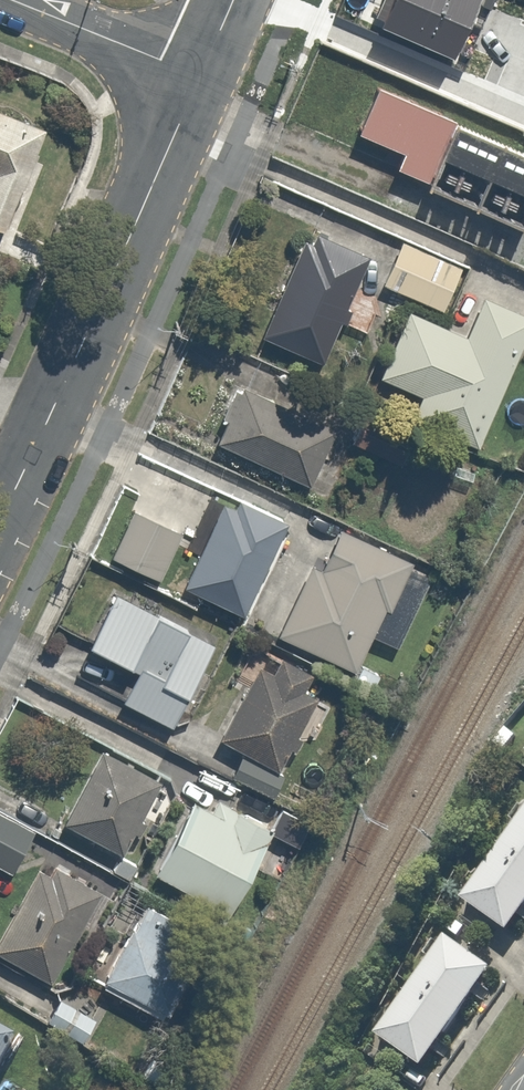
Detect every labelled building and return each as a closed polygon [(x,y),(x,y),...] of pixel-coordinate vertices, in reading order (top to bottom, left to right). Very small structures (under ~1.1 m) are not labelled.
[(378,12),(390,18),(386,26),(460,59),(487,0),(383,0),(378,12)] [(397,93),(386,115),(375,138),(416,156),(409,174),(523,223),(523,148),(397,93)] [(0,102),(0,225),(4,226),(49,124),(0,102)] [(312,237),(302,233),(262,331),(321,356),(337,317),(363,328),(378,291),(359,283),(373,249),(316,226),(312,237)] [(400,233),(380,281),(444,309),(465,261),(400,233)] [(523,342),(523,311),(479,292),(462,331),(406,306),(376,375),(421,394),(412,415),(480,444),(523,342)] [(225,416),(215,438),(311,482),(337,426),(234,379),(219,413),(225,416)] [(244,609),(288,518),(225,488),(181,578),(244,609)] [(157,575),(181,528),(132,503),(108,550),(157,575)] [(312,558),(275,629),(351,669),(385,604),(390,607),(414,560),(342,523),(322,562),(312,558)] [(173,723),(216,639),(113,586),(85,640),(134,665),(119,696),(173,723)] [(283,661),(275,676),(261,669),(221,742),(280,774),(319,701),(305,694),(314,678),(283,661)] [(125,850),(161,775),(95,744),(59,818),(125,850)] [(285,778),(244,756),(234,779),(274,800),(285,778)] [(220,922),(276,816),(212,781),(200,804),(189,798),(152,867),(193,889),(185,904),(220,922)] [(508,930),(523,909),(523,805),(459,894),(508,930)] [(7,869),(30,824),(0,808),(0,865),(7,869)] [(98,888),(40,855),(0,925),(0,950),(47,977),(98,888)] [(212,935),(143,896),(96,979),(164,1018),(212,935)] [(376,1032),(423,1065),(491,969),(445,936),(376,1032)] [(57,989),(38,1019),(78,1043),(96,1013),(57,989)] [(22,1029),(0,1017),(0,1070),(22,1029)]
